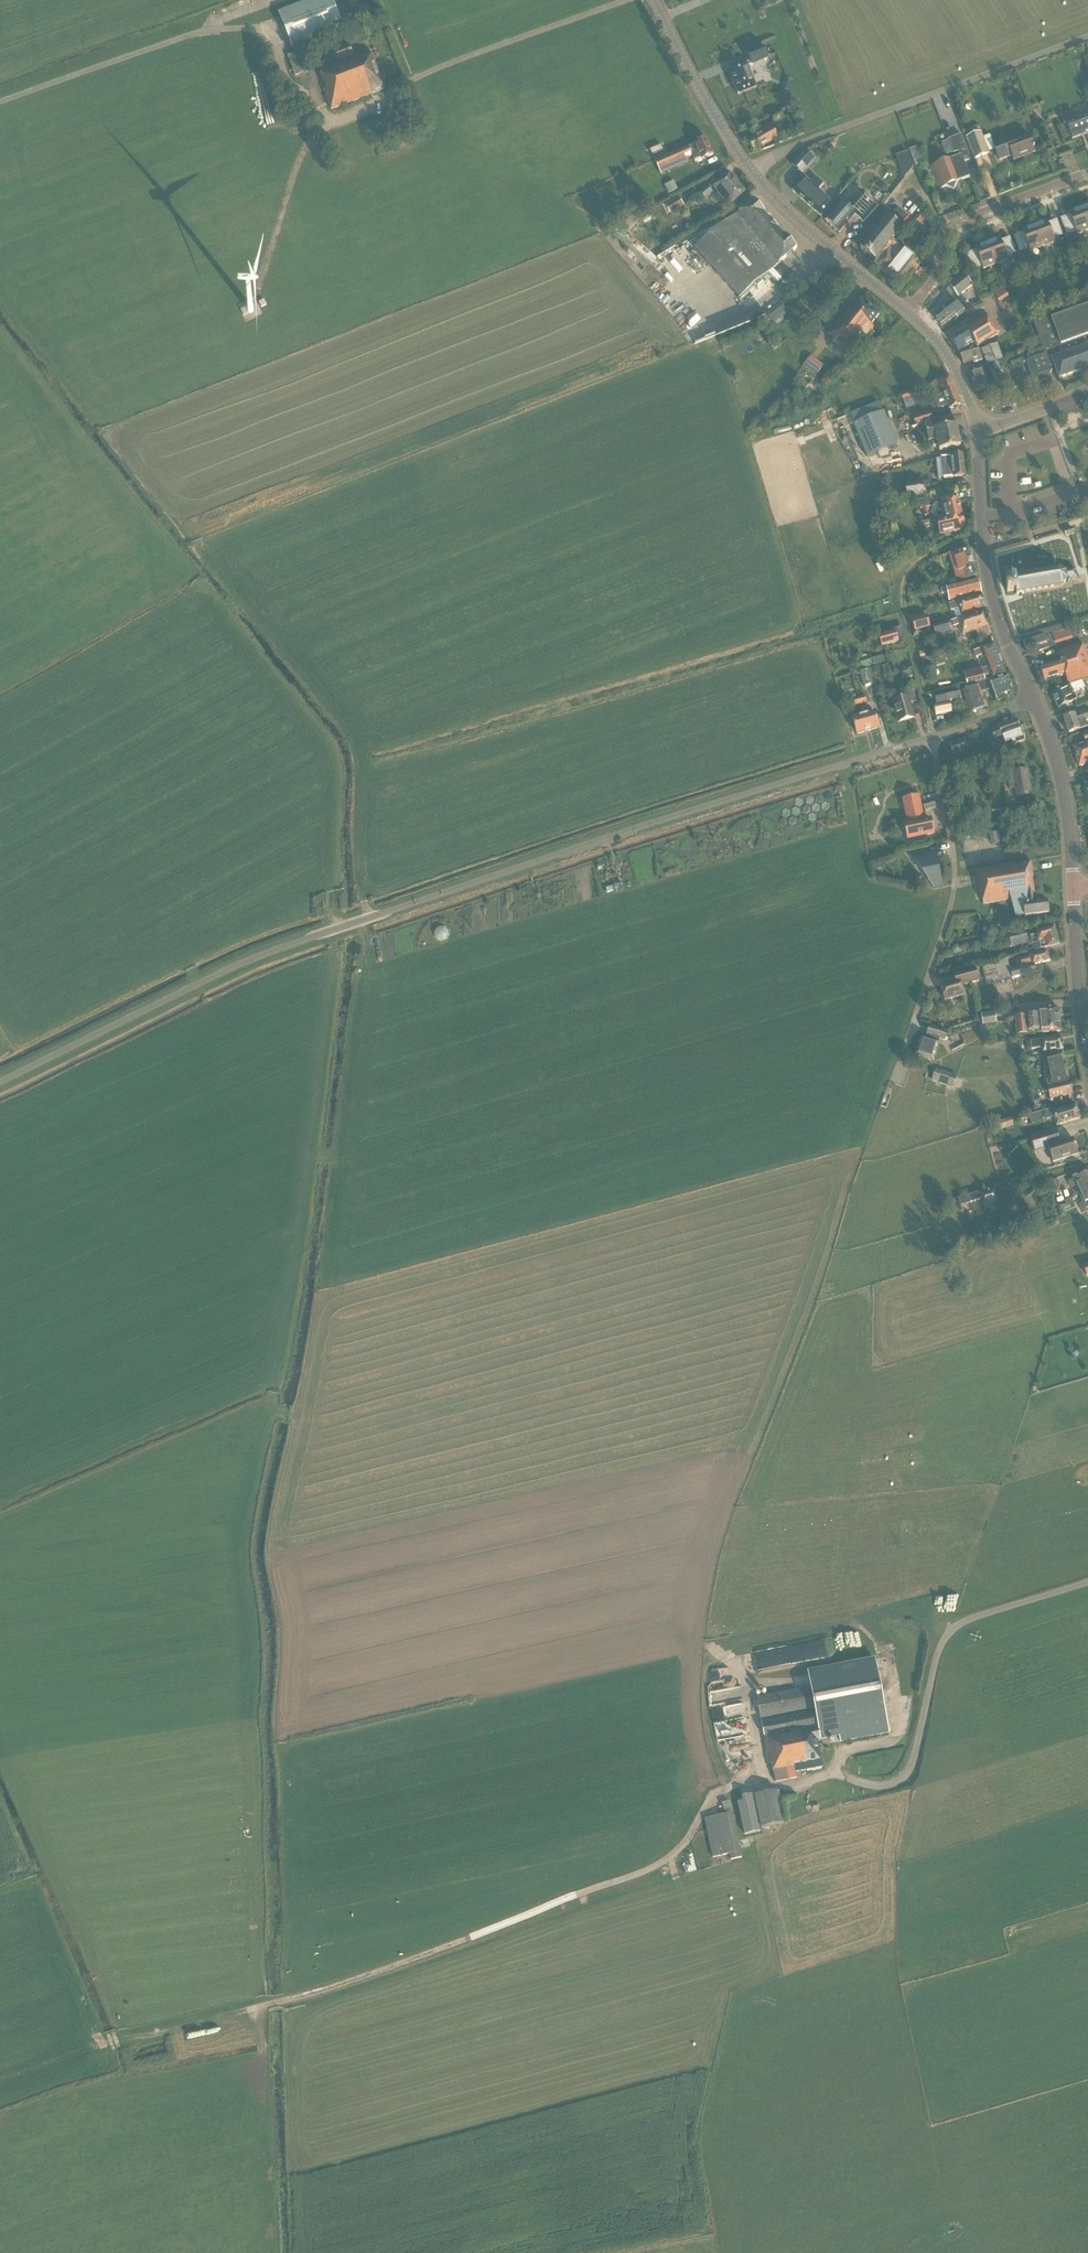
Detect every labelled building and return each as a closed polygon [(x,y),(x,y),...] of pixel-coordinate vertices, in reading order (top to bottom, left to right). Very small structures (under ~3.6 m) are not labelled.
[(279,14),(292,48),(343,28),(332,0),(314,0),(279,14)] [(373,10),(363,13),(364,18),(375,16),(373,10)] [(337,62),(353,55),(349,46),(333,52),(337,62)] [(768,58),(763,46),(747,53),(750,61),(728,70),(738,95),(757,87),(748,67),(768,58)] [(295,76),(308,71),(301,52),(288,57),(295,76)] [(332,109),(385,89),(370,52),(320,71),(324,81),(321,82),(332,109)] [(760,88),(770,83),(762,66),(752,71),(760,88)] [(1087,131),(1087,112),(1073,117),(1074,120),(1067,123),(1073,138),(1081,135),(1081,134),(1087,131)] [(774,122),(782,118),(780,113),(772,116),(774,122)] [(771,125),(761,130),(756,133),(758,137),(748,142),(753,152),(778,138),(778,137),(782,135),(779,130),(775,132),(771,125)] [(989,154),(981,131),(966,137),(974,159),(989,154)] [(960,156),(931,167),(939,189),(945,186),(954,190),(957,182),(970,177),(964,162),(971,160),(961,135),(948,140),(953,153),(958,152),(960,156)] [(1014,160),(1035,153),(1028,135),(1014,141),(1013,137),(993,144),(999,160),(1012,156),(1014,160)] [(661,173),(670,169),(686,162),(684,158),(690,156),(693,162),(700,159),(701,159),(712,155),(705,139),(694,144),(665,157),(655,161),(661,173)] [(804,149),(791,164),(801,173),(814,158),(804,149)] [(729,206),(745,192),(730,173),(713,187),(729,206)] [(833,203),(818,190),(823,184),(815,177),(810,182),(804,177),(792,191),(821,216),(833,203)] [(665,188),(668,194),(678,189),(675,184),(665,188)] [(705,199),(713,193),(708,187),(700,193),(705,199)] [(842,203),(826,221),(839,232),(854,215),(863,223),(877,206),(864,195),(850,210),(842,203)] [(684,205),(678,197),(665,205),(670,213),(684,205)] [(763,211),(753,200),(736,215),(779,263),(783,259),(783,260),(796,248),(785,235),(784,235),(763,212),(763,211)] [(897,207),(896,210),(892,214),(881,206),(862,229),(871,236),(861,249),(875,261),(889,244),(902,228),(900,226),(908,216),(897,207)] [(1087,230),(1087,226),(1081,207),(1074,210),(1074,212),(1069,213),(1070,215),(1061,219),(1066,234),(1076,230),(1077,234),(1087,230)] [(928,214),(922,209),(914,219),(920,224),(928,214)] [(641,221),(644,224),(652,219),(650,215),(641,221)] [(778,278),(726,220),(695,249),(747,307),(778,278)] [(1034,225),(1042,247),(1054,243),(1053,239),(1062,235),(1057,220),(1047,224),(1047,222),(1042,224),(1041,222),(1034,225)] [(1030,252),(1042,247),(1034,225),(1027,227),(1027,229),(1022,231),(1023,233),(1014,236),(1019,251),(1029,248),(1030,252)] [(987,242),(995,265),(1007,260),(1006,256),(1015,253),(1010,238),(1000,241),(1000,239),(995,241),(994,240),(987,242)] [(983,269),(995,265),(987,242),(980,245),(980,247),(975,248),(976,250),(967,254),(973,269),(982,265),(983,269)] [(898,252),(892,247),(879,264),(898,280),(915,259),(903,250),(902,251),(900,250),(898,252)] [(949,286),(958,297),(972,286),(963,274),(949,286)] [(871,324),(878,315),(859,299),(850,309),(848,307),(827,333),(833,338),(832,340),(850,355),(873,326),(871,324)] [(964,312),(954,299),(943,308),(945,311),(935,319),(941,327),(955,316),(957,318),(964,312)] [(983,308),(980,301),(970,305),(973,312),(983,308)] [(789,314),(786,310),(779,303),(766,314),(772,322),(775,326),(789,314)] [(1050,320),(1049,318),(1032,324),(1041,349),(1027,354),(1027,355),(1027,356),(1029,361),(1027,361),(1035,383),(1048,379),(1048,377),(1050,372),(1051,372),(1049,366),(1053,364),(1059,379),(1087,369),(1087,307),(1050,320)] [(993,323),(988,315),(987,315),(966,328),(950,338),(958,351),(974,342),(977,347),(999,332),(995,326),(993,323)] [(1007,357),(1003,359),(997,344),(981,350),(987,365),(1000,360),(1004,371),(1011,368),(1007,357)] [(972,351),(960,355),(963,364),(975,360),(976,363),(982,360),(979,349),(972,351)] [(822,367),(810,357),(802,367),(815,376),(822,367)] [(1012,369),(1021,365),(1018,357),(1009,360),(1012,369)] [(1000,368),(998,361),(992,364),(994,370),(1000,368)] [(988,386),(995,384),(987,365),(981,367),(981,369),(969,373),(976,391),(988,387),(988,386)] [(936,381),(930,383),(931,385),(928,386),(932,399),(934,398),(941,395),(954,390),(948,375),(936,380),(936,381)] [(904,403),(919,397),(916,389),(901,394),(904,403)] [(954,390),(941,395),(934,398),(938,408),(947,404),(949,409),(960,404),(954,390)] [(854,424),(860,438),(868,456),(874,454),(878,470),(893,466),(889,450),(875,454),(896,445),(883,412),(854,424)] [(933,421),(930,413),(922,416),(922,414),(912,417),(914,425),(916,424),(916,426),(933,421)] [(925,423),(928,438),(929,441),(933,440),(934,447),(939,445),(940,450),(960,446),(959,438),(960,437),(957,425),(956,425),(954,417),(925,423)] [(966,475),(964,455),(950,457),(951,457),(936,459),(938,478),(966,475)] [(931,481),(923,482),(905,485),(907,496),(924,493),(938,491),(937,484),(932,484),(931,481)] [(933,497),(918,501),(920,509),(934,505),(933,497)] [(940,536),(964,530),(957,500),(934,506),(937,518),(936,519),(940,536)] [(958,582),(976,576),(968,548),(949,554),(958,582)] [(903,562),(900,551),(890,553),(893,564),(903,562)] [(1071,581),(1077,580),(1075,569),(1065,571),(1058,568),(1013,575),(1014,580),(1005,581),(1007,592),(1015,590),(1016,594),(1062,586),(1067,581),(1067,584),(1071,583),(1071,581)] [(978,580),(940,589),(942,594),(946,593),(949,602),(982,593),(978,580)] [(961,616),(974,612),(975,612),(974,610),(985,607),(981,594),(949,604),(951,610),(958,608),(961,616)] [(975,612),(974,612),(975,613),(956,619),(951,620),(953,626),(958,624),(961,635),(975,631),(977,636),(978,636),(978,638),(989,635),(983,612),(986,611),(985,607),(974,610),(975,612)] [(927,616),(912,621),(915,631),(930,627),(927,616)] [(935,632),(950,627),(948,621),(933,626),(935,632)] [(1054,641),(1079,632),(1076,624),(1051,632),(1054,641)] [(895,630),(885,632),(879,634),(882,646),(898,642),(895,630)] [(1055,645),(1050,633),(1044,635),(1048,648),(1055,645)] [(1034,653),(1046,649),(1045,643),(1041,645),(1039,636),(1023,641),(1026,651),(1033,648),(1034,653)] [(984,682),(990,680),(991,680),(1006,675),(994,643),(980,648),(984,659),(987,668),(982,670),(981,667),(963,672),(967,687),(977,684),(984,682)] [(1083,646),(1080,644),(1057,652),(1060,661),(1040,668),(1044,681),(1065,674),(1068,684),(1087,677),(1087,662),(1083,646)] [(874,666),(885,662),(883,655),(872,658),(871,655),(859,658),(861,663),(858,664),(859,669),(862,668),(863,668),(874,665),(874,666)] [(881,672),(879,666),(872,668),(874,674),(881,672)] [(912,676),(911,670),(900,672),(902,679),(912,676)] [(990,680),(984,682),(977,684),(978,686),(962,691),(971,713),(987,706),(981,692),(992,689),(996,701),(1010,696),(1012,692),(1006,676),(991,682),(990,680)] [(1072,693),(1085,687),(1082,681),(1069,686),(1063,689),(1062,689),(1051,694),(1058,708),(1069,703),(1069,702),(1075,699),(1072,693)] [(899,722),(915,717),(911,702),(917,701),(914,690),(907,692),(909,697),(893,701),(899,722)] [(952,712),(949,703),(961,700),(959,692),(947,695),(946,695),(934,698),(936,705),(933,706),(936,716),(952,712)] [(1087,720),(1087,710),(1064,719),(1069,733),(1079,730),(1077,724),(1087,720)] [(879,727),(874,711),(863,714),(868,731),(879,727)] [(863,714),(862,714),(852,717),(857,734),(868,731),(863,714)] [(1006,747),(1024,740),(1020,728),(1019,728),(1016,720),(991,730),(995,743),(1003,740),(1006,747)] [(1087,763),(1087,733),(1083,734),(1086,744),(1073,748),(1079,766),(1087,763)] [(953,754),(967,749),(964,740),(950,745),(953,754)] [(1016,797),(1031,795),(1027,771),(1020,772),(1019,765),(1008,767),(1009,773),(1012,773),(1016,797)] [(984,769),(973,772),(974,779),(986,776),(984,769)] [(923,817),(918,795),(903,799),(907,821),(923,817)] [(936,807),(934,799),(923,802),(925,810),(936,807)] [(1023,807),(1010,809),(1011,818),(1025,815),(1023,807)] [(922,819),(904,823),(907,839),(933,833),(931,820),(923,822),(922,819)] [(958,835),(960,847),(973,846),(972,833),(958,835)] [(998,833),(989,834),(991,844),(1000,843),(998,833)] [(937,862),(942,886),(943,886),(937,857),(928,859),(937,862)] [(937,862),(928,859),(911,863),(934,893),(943,891),(942,886),(937,862)] [(1033,880),(1029,860),(974,870),(979,892),(981,892),(983,903),(1011,898),(1016,916),(1024,914),(1024,915),(1047,911),(1046,899),(1034,901),(1033,892),(1034,892),(1032,880),(1033,880)] [(1041,949),(1058,944),(1053,926),(1036,931),(1037,935),(1029,937),(1031,944),(1039,942),(1041,949)] [(1028,942),(1025,929),(1008,934),(1011,946),(1028,942)] [(1034,965),(1049,961),(1046,951),(1016,959),(1019,969),(1010,971),(1006,959),(982,966),(986,982),(992,981),(993,983),(1036,971),(1034,965)] [(953,974),(955,981),(940,985),(944,999),(963,994),(961,986),(979,981),(975,968),(953,974)] [(1016,1026),(1017,1034),(1034,1032),(1034,1034),(1043,1033),(1043,1034),(1048,1033),(1048,1032),(1060,1031),(1057,1007),(1039,1010),(1039,1013),(1015,1016),(1016,1026)] [(996,1023),(995,1012),(981,1014),(982,1025),(996,1023)] [(944,1039),(947,1032),(928,1026),(926,1034),(927,1035),(926,1039),(920,1037),(915,1054),(932,1059),(939,1038),(944,1039)] [(1042,1052),(1062,1049),(1060,1036),(1041,1039),(1041,1040),(1030,1041),(1031,1049),(1041,1047),(1042,1052)] [(1048,1085),(1069,1080),(1062,1054),(1042,1059),(1048,1085)] [(931,1080),(946,1084),(950,1073),(935,1068),(931,1080)] [(950,1073),(946,1084),(954,1087),(957,1075),(950,1073)] [(1069,1081),(1047,1087),(1050,1097),(1068,1093),(1072,1092),(1069,1081)] [(1039,1100),(1033,1102),(1036,1111),(1041,1109),(1039,1100)] [(1056,1125),(1080,1118),(1075,1104),(1052,1111),(1052,1109),(1029,1116),(1032,1124),(1053,1117),(1056,1125)] [(1013,1126),(1011,1118),(998,1123),(1000,1130),(1013,1126)] [(1060,1142),(1055,1128),(1030,1136),(1036,1153),(1049,1148),(1053,1162),(1078,1153),(1073,1138),(1060,1142)] [(1078,1195),(1087,1190),(1087,1173),(1068,1182),(1071,1188),(1074,1186),(1078,1195)] [(1058,1180),(1050,1183),(1053,1193),(1060,1191),(1059,1188),(1060,1188),(1058,1180)] [(978,1191),(967,1195),(958,1198),(960,1206),(980,1200),(984,1210),(991,1207),(990,1203),(997,1201),(993,1190),(979,1194),(978,1191)] [(1078,1195),(1082,1203),(1078,1204),(1081,1211),(1087,1207),(1087,1190),(1078,1195)] [(1066,1214),(1063,1205),(1057,1207),(1060,1215),(1066,1214)] [(756,1669),(768,1669),(768,1655),(756,1655),(756,1669)] [(841,1742),(890,1733),(875,1656),(826,1666),(834,1707),(761,1721),(769,1764),(772,1763),(776,1782),(798,1777),(797,1772),(823,1767),(818,1740),(840,1736),(841,1742)] [(722,1674),(713,1674),(713,1684),(722,1684),(722,1674)] [(808,1687),(757,1698),(761,1719),(813,1709),(808,1687)] [(762,1828),(784,1823),(777,1791),(755,1795),(762,1828)] [(761,1832),(752,1794),(742,1797),(743,1801),(737,1803),(745,1835),(761,1832)] [(725,1813),(732,1811),(729,1802),(722,1804),(725,1813)] [(730,1860),(742,1858),(732,1813),(705,1819),(713,1859),(729,1855),(730,1860)] [(694,1860),(685,1861),(688,1875),(696,1874),(694,1860)]
